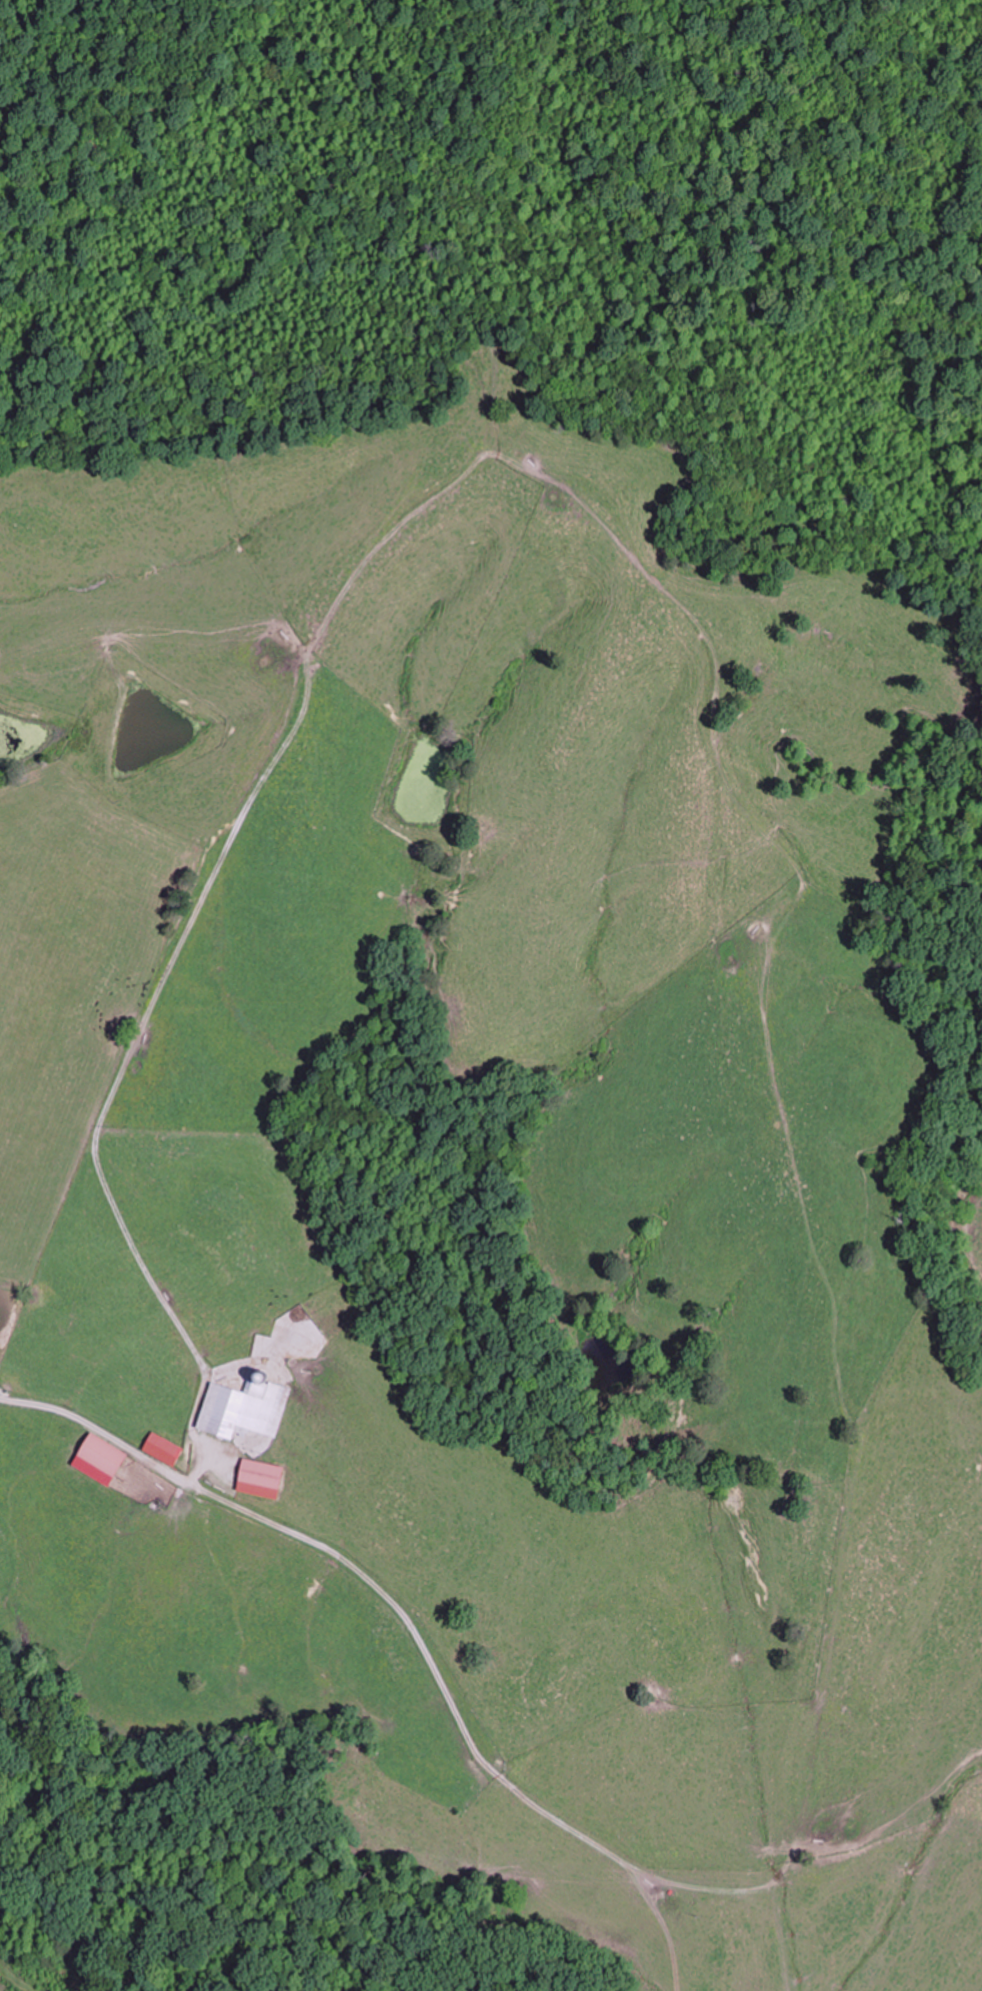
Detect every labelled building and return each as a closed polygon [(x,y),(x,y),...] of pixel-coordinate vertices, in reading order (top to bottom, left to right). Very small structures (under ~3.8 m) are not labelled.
[(291,1388),(250,1377),(245,1394),(209,1384),(196,1431),(231,1441),(235,1427),(277,1438),(291,1388)] [(75,1458),(113,1478),(126,1454),(87,1434),(75,1458)] [(279,1490),(284,1467),(240,1459),(236,1482),(279,1490)]
